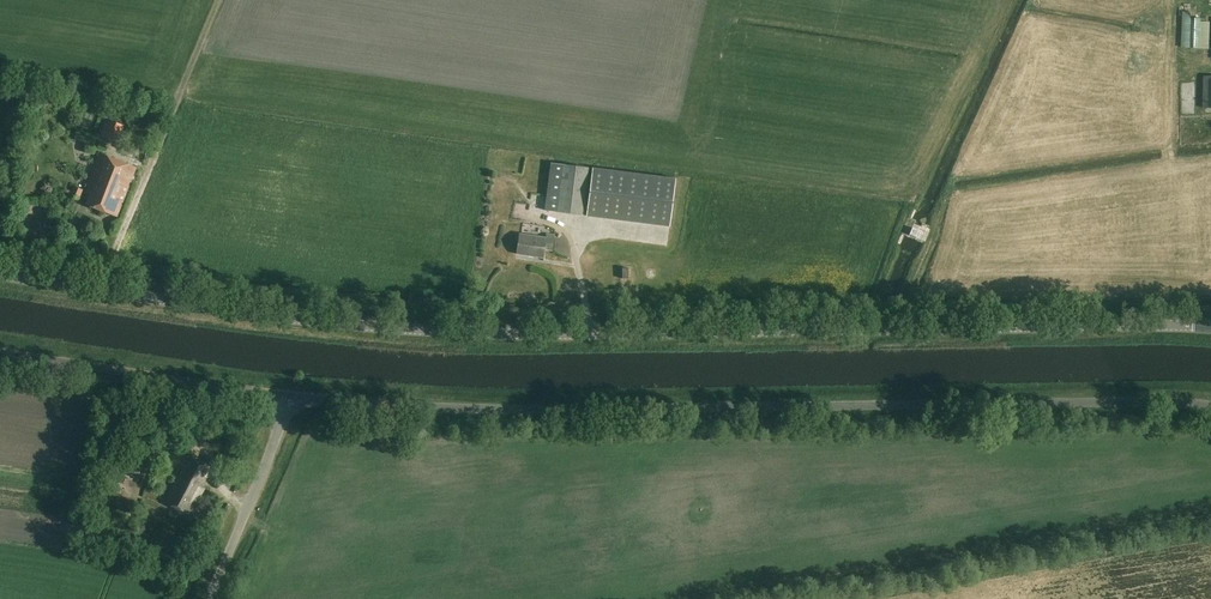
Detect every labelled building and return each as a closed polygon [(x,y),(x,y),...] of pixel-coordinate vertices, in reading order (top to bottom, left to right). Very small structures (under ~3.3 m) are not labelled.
[(1194,13),(1183,12),(1182,48),(1210,49),(1210,28),(1210,23),(1202,23),(1202,13),(1194,13)] [(1141,67),(1141,75),(1154,74),(1153,66),(1141,67)] [(111,102),(107,111),(117,115),(121,105),(111,102)] [(101,140),(110,144),(117,126),(104,121),(100,131),(104,133),(101,140)] [(117,216),(136,167),(99,153),(87,186),(89,187),(87,192),(90,193),(86,204),(117,216)] [(584,214),(590,167),(551,162),(545,210),(584,214)] [(669,224),(674,177),(591,167),(585,215),(669,224)] [(81,199),(84,190),(75,187),(72,195),(81,199)] [(530,218),(544,218),(545,199),(530,198),(530,218)] [(515,206),(513,219),(527,221),(528,207),(515,206)] [(915,236),(917,229),(912,227),(909,234),(915,236)] [(545,237),(519,233),(516,253),(543,257),(544,248),(552,249),(554,235),(546,234),(545,237)] [(545,264),(546,257),(517,254),(516,261),(545,264)] [(107,503),(124,460),(114,456),(96,499),(107,503)] [(138,479),(145,460),(139,457),(135,466),(125,462),(121,472),(138,479)] [(200,486),(210,466),(191,457),(185,469),(184,468),(166,503),(190,515),(204,489),(200,486)] [(131,513),(135,502),(112,492),(107,504),(131,513)] [(261,551),(257,562),(263,564),(267,553),(261,551)]
